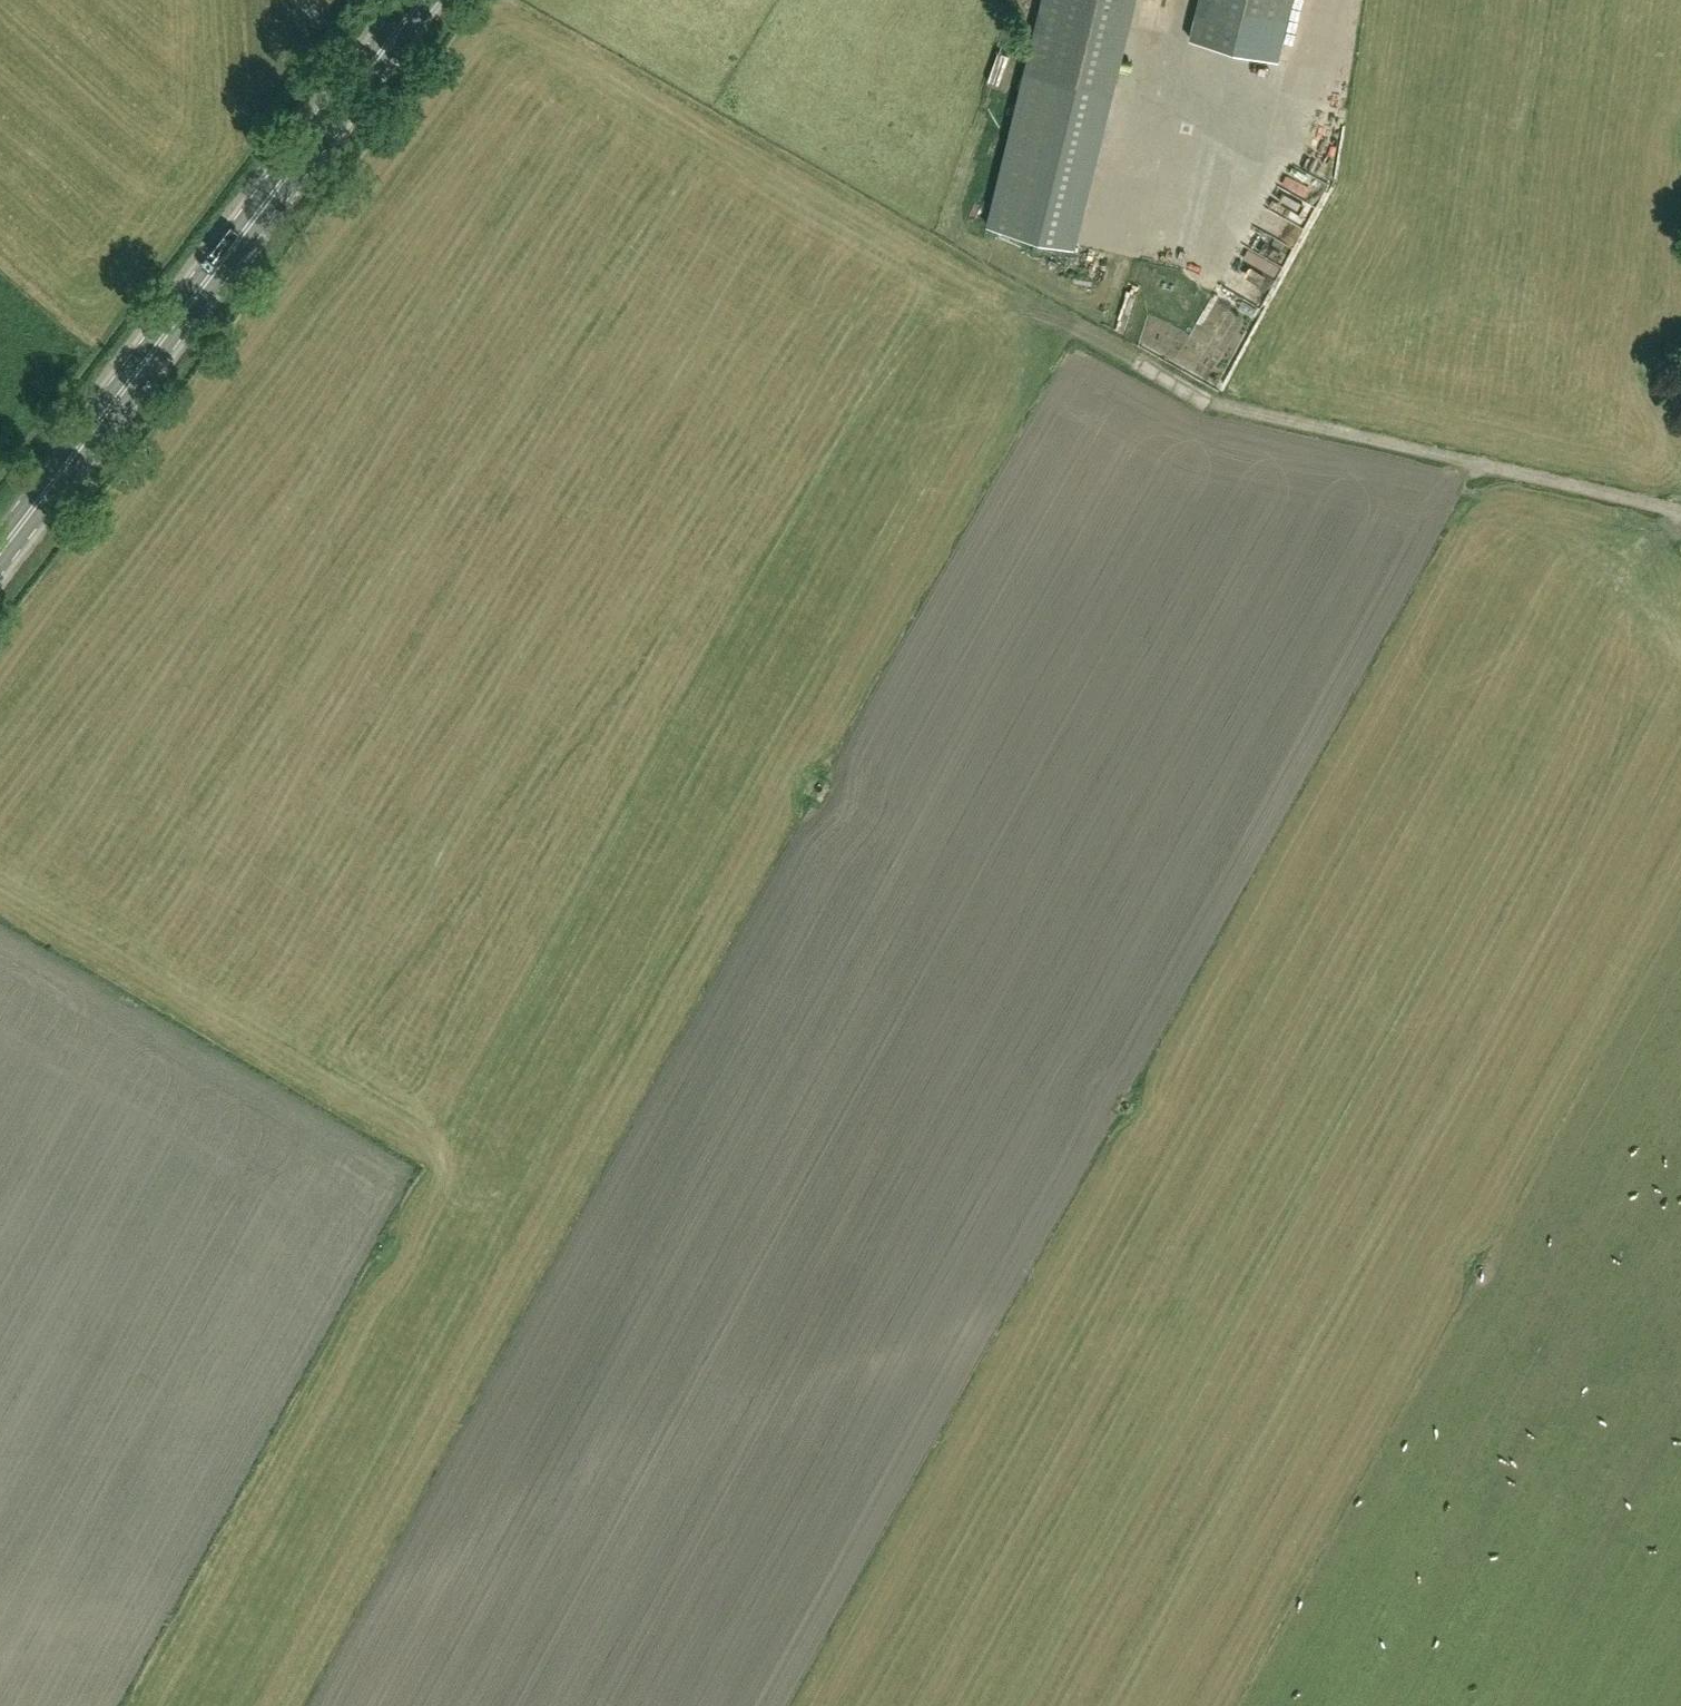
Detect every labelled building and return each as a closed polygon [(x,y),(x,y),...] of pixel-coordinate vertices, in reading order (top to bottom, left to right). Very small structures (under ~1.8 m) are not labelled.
[(1162,9),(1176,12),(1178,0),(1163,0),(1162,9)] [(1192,39),(1279,60),(1293,0),(1201,0),(1192,39)] [(1097,119),(1104,93),(1024,73),(1018,99),(1097,119)] [(1311,119),(1309,136),(1344,141),(1346,124),(1327,122),(1327,121),(1311,119)] [(1301,243),(1312,218),(1300,213),(1290,237),(1301,243)] [(1216,298),(1226,308),(1236,299),(1226,288),(1216,298)]
